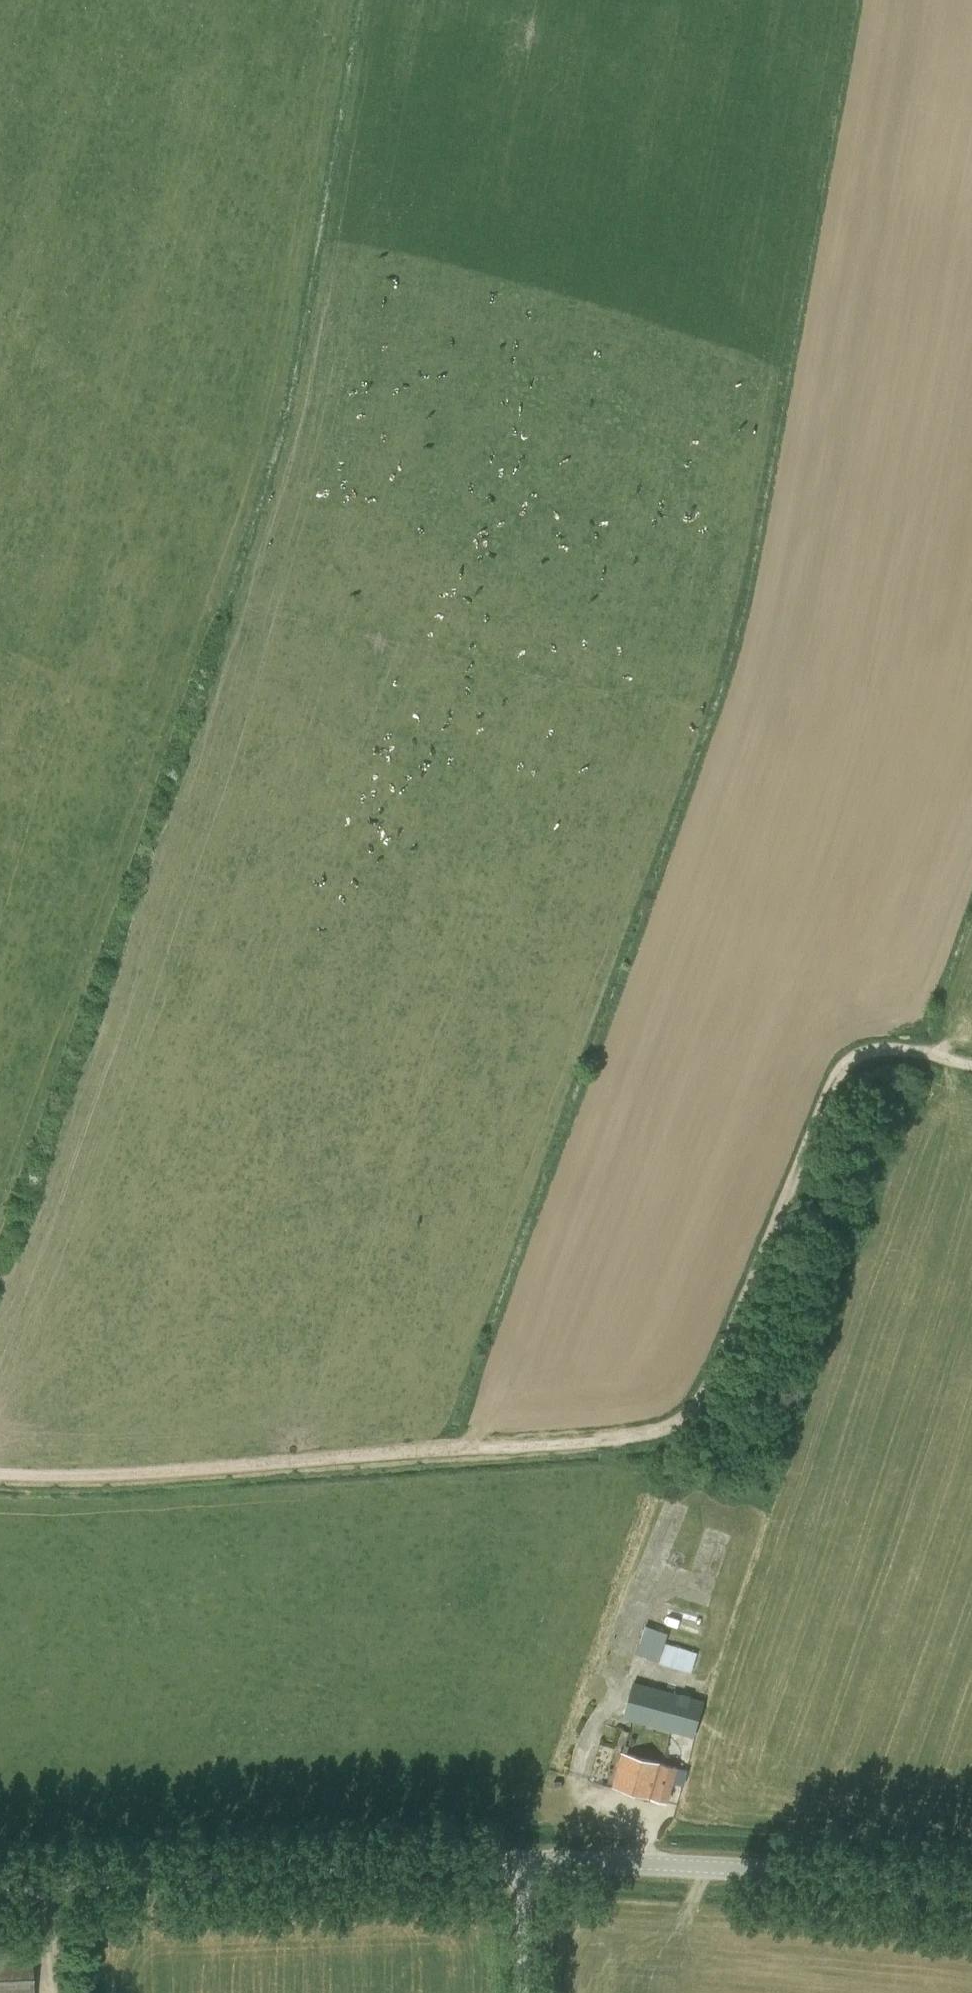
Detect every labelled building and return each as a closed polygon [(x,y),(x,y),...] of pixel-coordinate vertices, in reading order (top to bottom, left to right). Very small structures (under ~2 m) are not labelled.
[(644,1625),(635,1653),(685,1670),(691,1652),(664,1643),(668,1633),(644,1625)] [(624,1720),(693,1738),(703,1700),(634,1681),(624,1720)] [(622,1753),(612,1787),(651,1797),(650,1799),(666,1803),(676,1768),(622,1753)] [(0,1944),(0,1992),(33,1992),(31,1943),(0,1944)]
